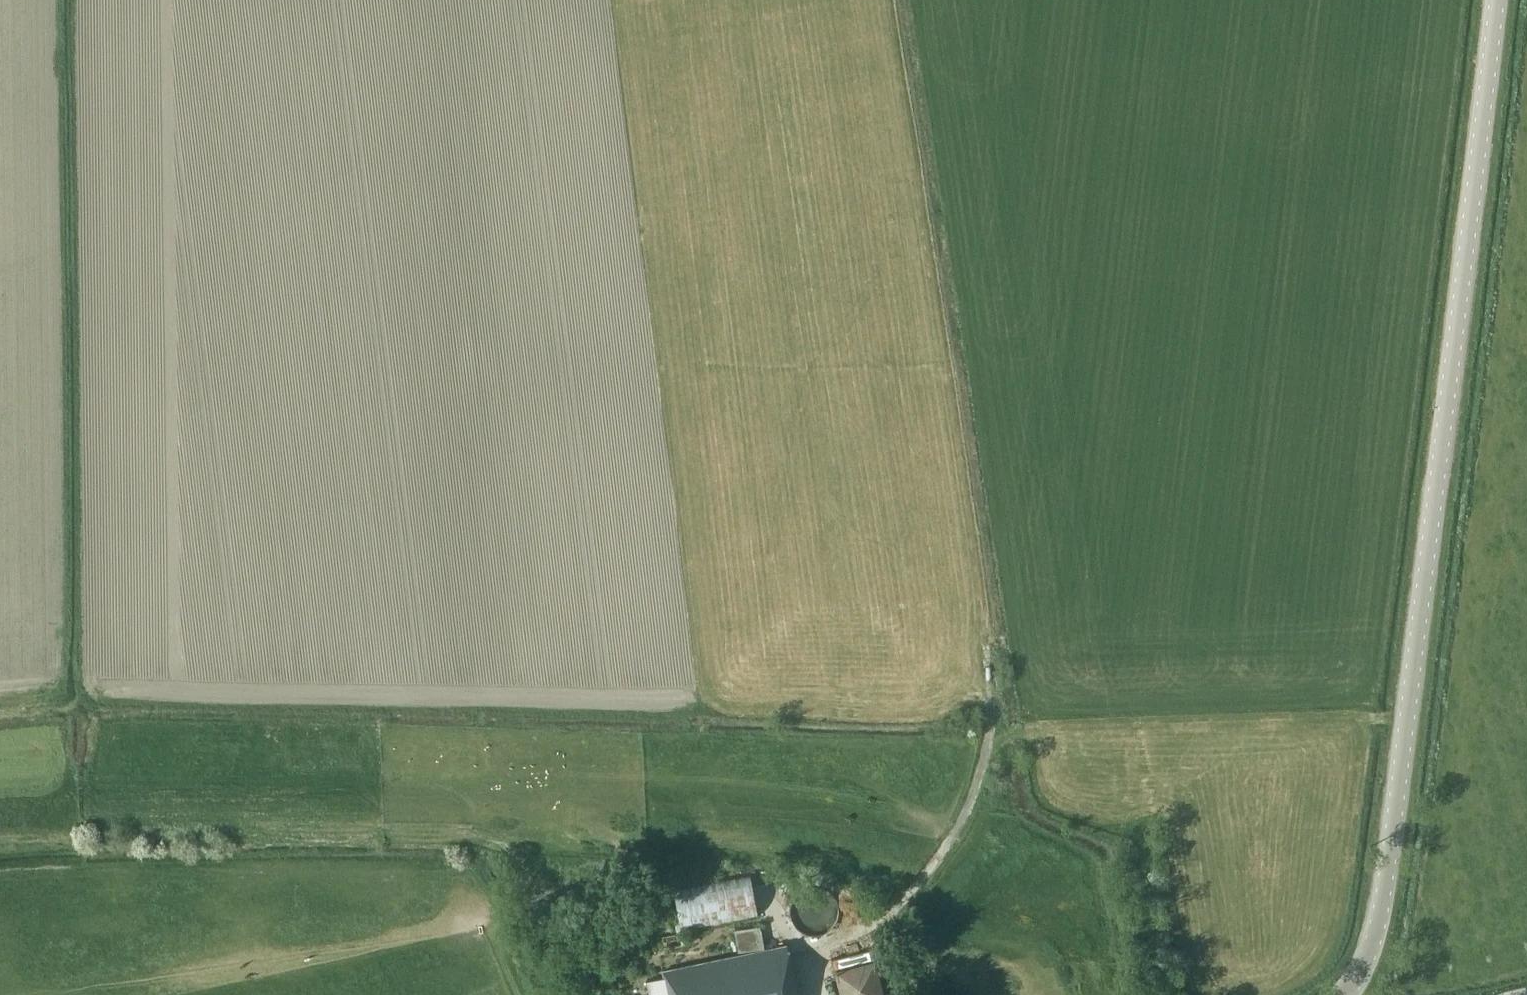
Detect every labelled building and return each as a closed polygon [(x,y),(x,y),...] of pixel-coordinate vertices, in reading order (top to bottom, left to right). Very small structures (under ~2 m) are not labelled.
[(681,928),(757,913),(750,878),(674,893),(681,928)] [(734,931),(738,952),(764,946),(760,925),(734,931)] [(698,946),(695,929),(662,935),(664,945),(689,941),(690,947),(698,946)] [(787,943),(664,971),(665,975),(647,979),(650,994),(798,994),(787,943)] [(841,994),(881,994),(873,961),(835,970),(841,994)]
